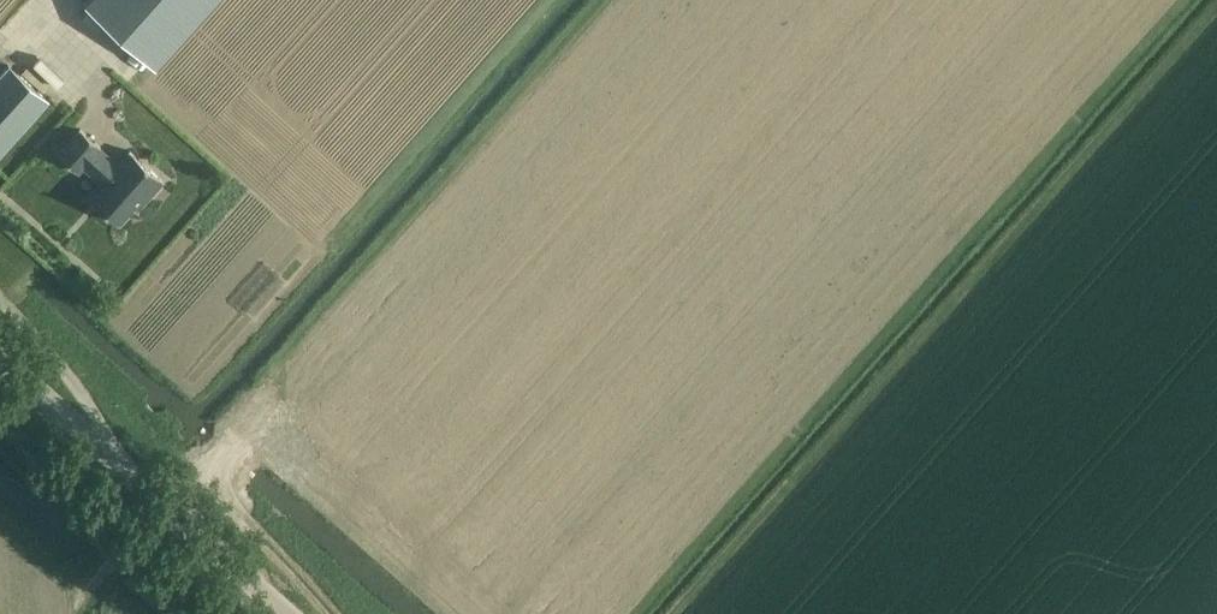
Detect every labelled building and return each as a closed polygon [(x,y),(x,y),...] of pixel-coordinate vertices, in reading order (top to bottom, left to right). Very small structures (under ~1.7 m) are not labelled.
[(216,0),(89,0),(85,5),(155,68),(216,0)] [(48,98),(10,63),(0,74),(0,152),(48,98)] [(118,162),(79,128),(57,153),(79,172),(82,168),(103,187),(92,200),(119,223),(133,206),(138,210),(163,181),(128,150),(118,162)]
